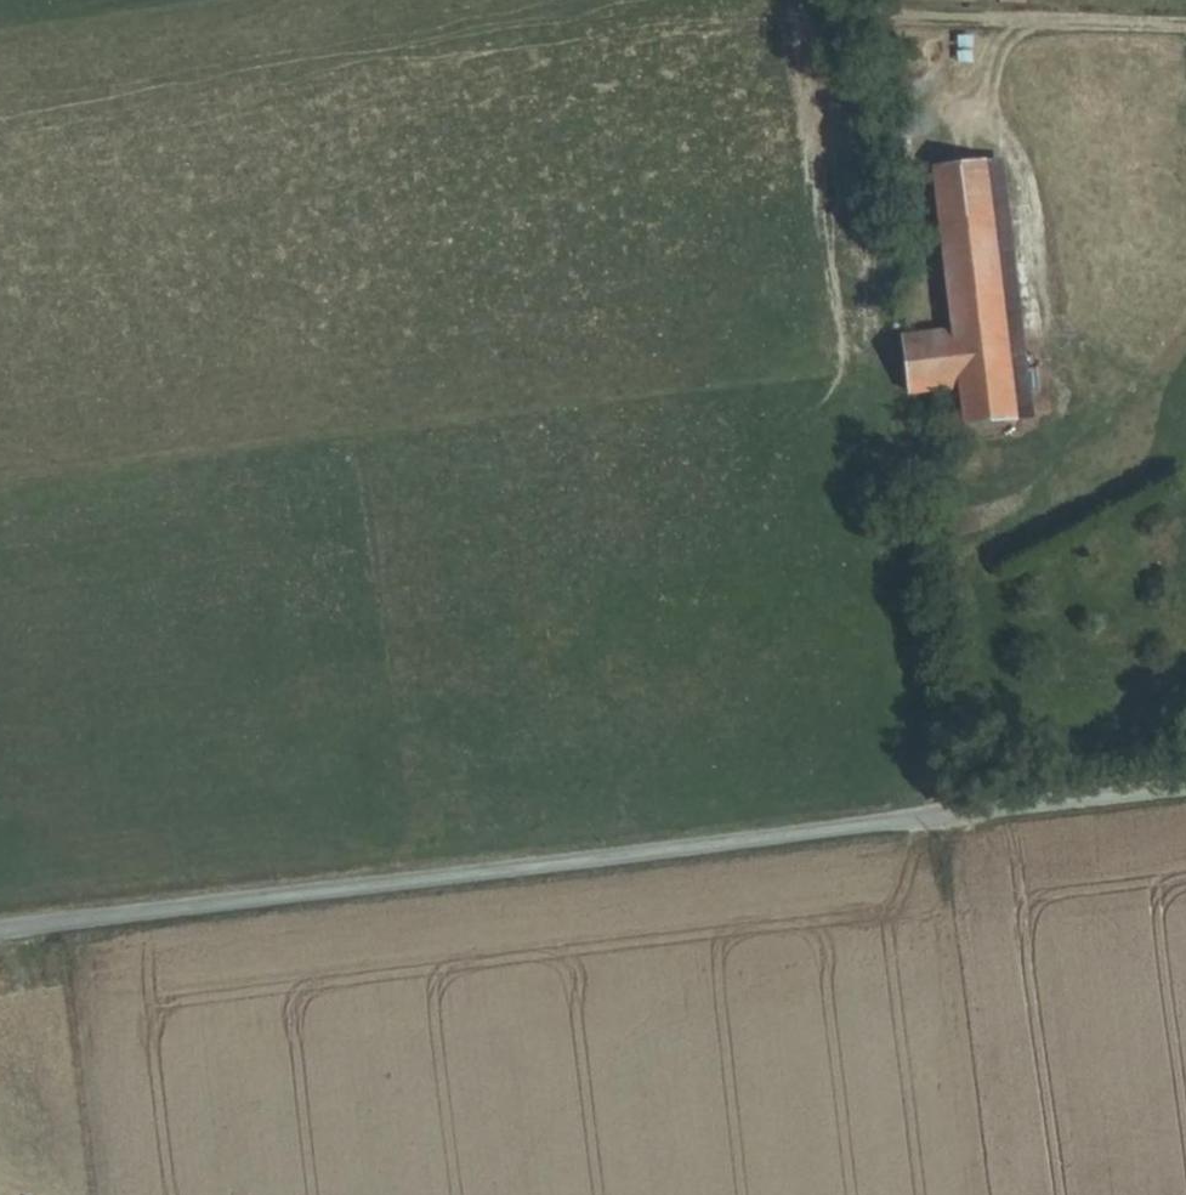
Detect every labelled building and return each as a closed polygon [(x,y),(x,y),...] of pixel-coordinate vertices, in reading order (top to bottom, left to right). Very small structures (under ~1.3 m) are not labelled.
[(965,423),(1010,418),(982,163),(935,168),(953,331),(904,336),(910,392),(961,386),(965,423)]
